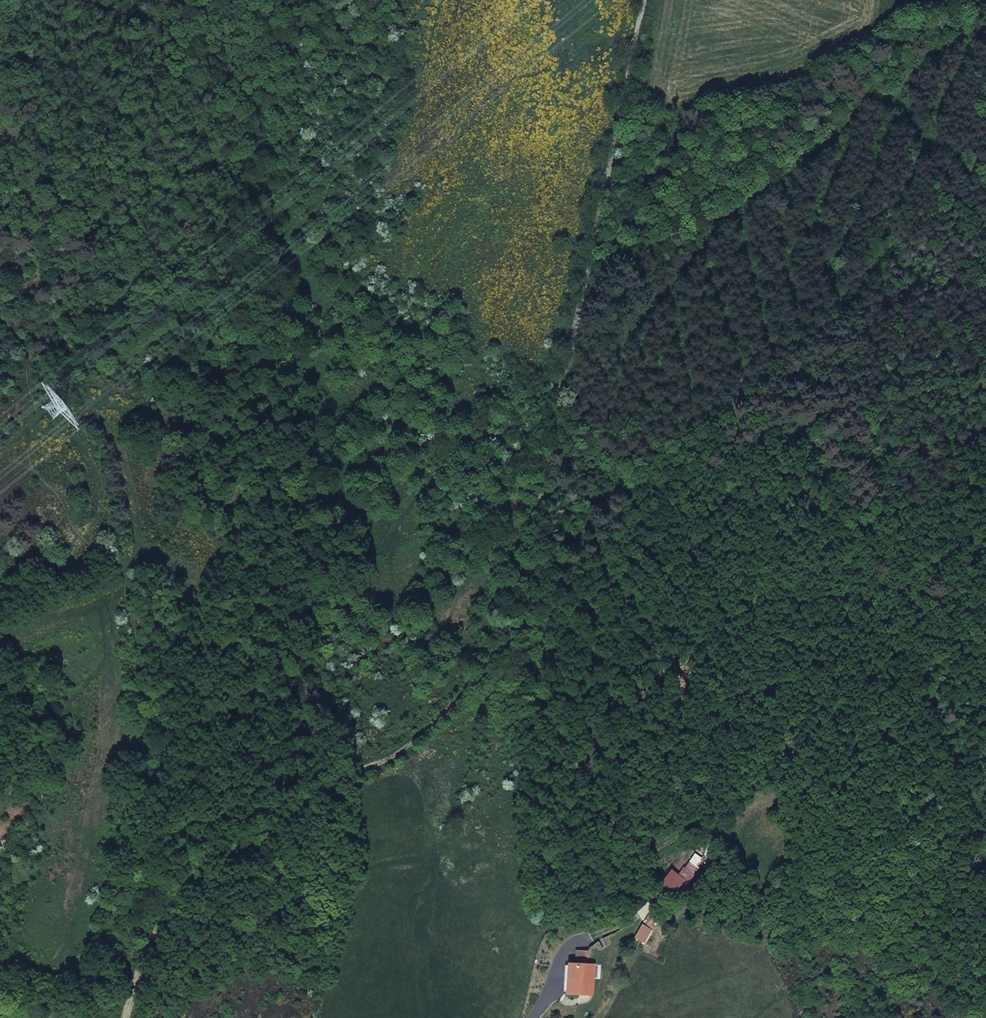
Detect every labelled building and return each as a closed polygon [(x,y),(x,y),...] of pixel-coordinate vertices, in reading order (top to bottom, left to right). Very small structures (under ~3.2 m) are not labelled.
[(570,964),(569,977),(571,977),(572,977),(572,992),(591,992),(591,977),(588,977),(588,965),(570,964)]
